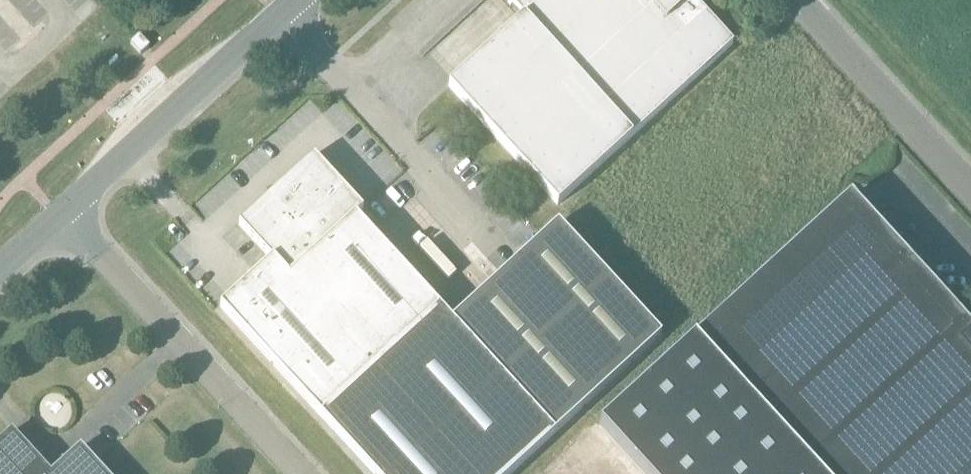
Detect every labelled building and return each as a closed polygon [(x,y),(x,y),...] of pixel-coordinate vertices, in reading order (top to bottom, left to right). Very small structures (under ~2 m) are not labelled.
[(557,207),(732,46),(690,0),(504,0),(522,20),(448,88),(557,207)] [(139,37),(129,46),(140,56),(149,48),(139,37)] [(220,308),(320,418),(372,473),(512,473),(661,338),(557,225),(493,285),(451,323),(355,218),(363,212),(313,157),(239,226),(271,261),(220,308)] [(548,473),(970,473),(970,331),(850,198),(548,473)] [(0,442),(0,473),(50,473),(11,432),(0,442)] [(80,448),(52,473),(104,473),(80,448)]
